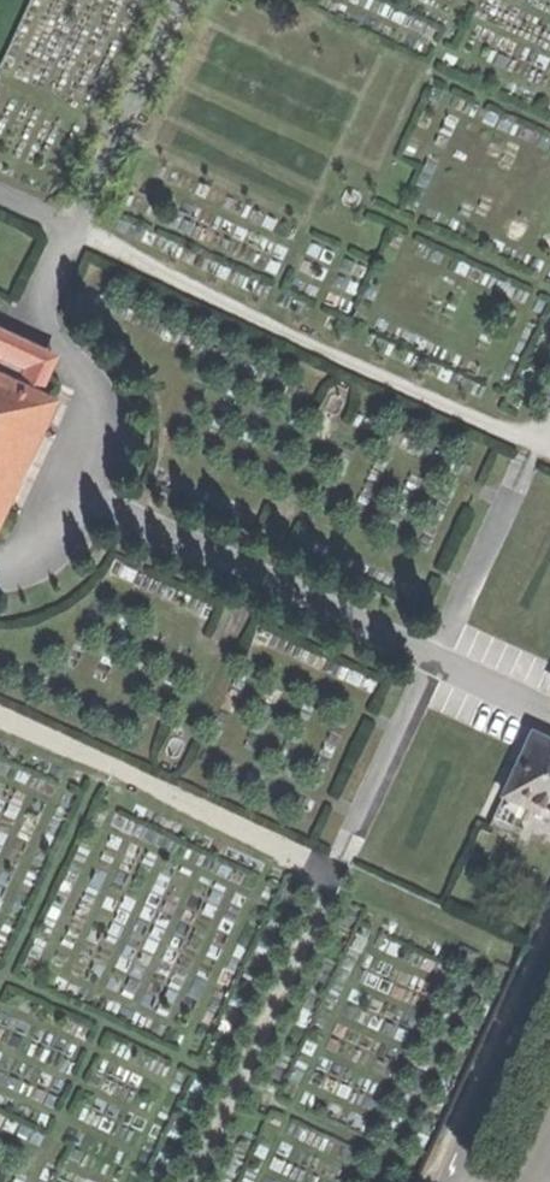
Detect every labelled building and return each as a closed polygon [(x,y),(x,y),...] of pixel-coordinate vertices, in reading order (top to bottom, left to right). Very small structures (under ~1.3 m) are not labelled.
[(51,403),(34,395),(52,357),(0,333),(0,513),(51,403)] [(549,817),(549,743),(532,734),(504,797),(542,814),(549,817)]
